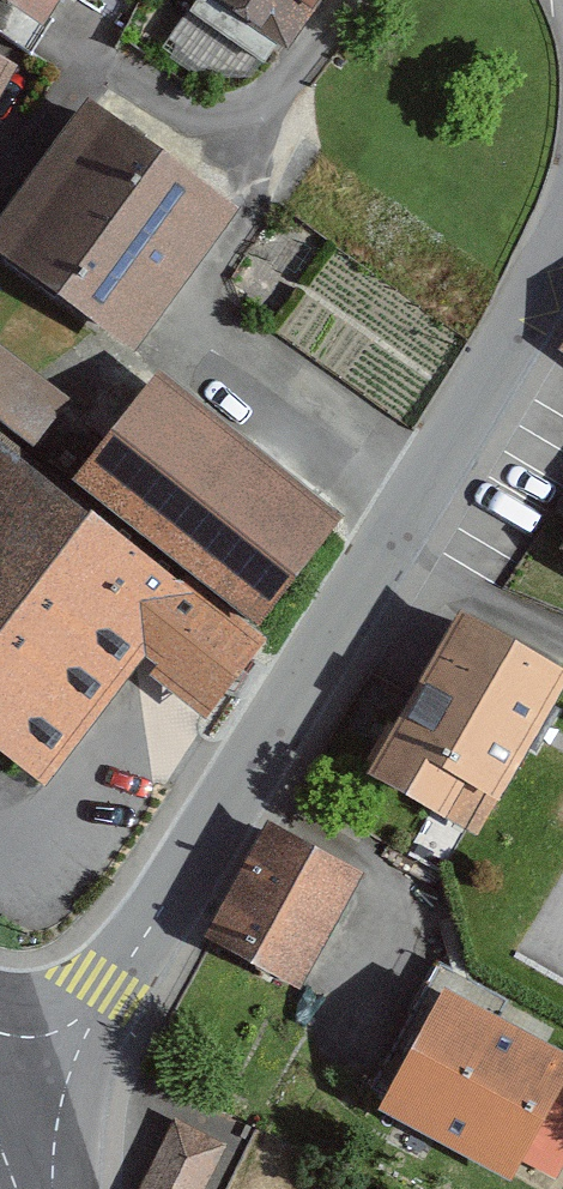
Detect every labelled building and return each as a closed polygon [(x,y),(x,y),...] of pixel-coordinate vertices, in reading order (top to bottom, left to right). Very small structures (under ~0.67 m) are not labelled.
[(48,26),(64,0),(6,0),(48,26)] [(291,51),(325,0),(212,0),(291,51)] [(17,68),(0,59),(0,98),(17,68)] [(0,228),(0,249),(101,323),(133,347),(234,210),(91,105),(0,228)] [(0,344),(0,422),(48,459),(86,410),(36,372),(0,344)] [(47,779),(82,734),(122,684),(141,660),(144,656),(155,665),(148,675),(186,703),(207,718),(265,642),(253,630),(341,516),(154,378),(66,484),(0,434),(0,743),(47,779)] [(365,771),(464,827),(477,834),(526,748),(537,729),(552,703),(562,684),(562,674),(562,673),(455,612),(405,699),(365,771)] [(273,826),(216,933),(302,979),(359,872),(273,826)] [(499,1017),(508,1000),(439,963),(414,1010),(429,1018),(378,1111),(510,1183),(523,1161),(562,1087),(562,1052),(499,1017)] [(523,1161),(557,1179),(562,1167),(562,1087),(523,1161)] [(175,1117),(139,1188),(203,1188),(226,1143),(175,1117)]
